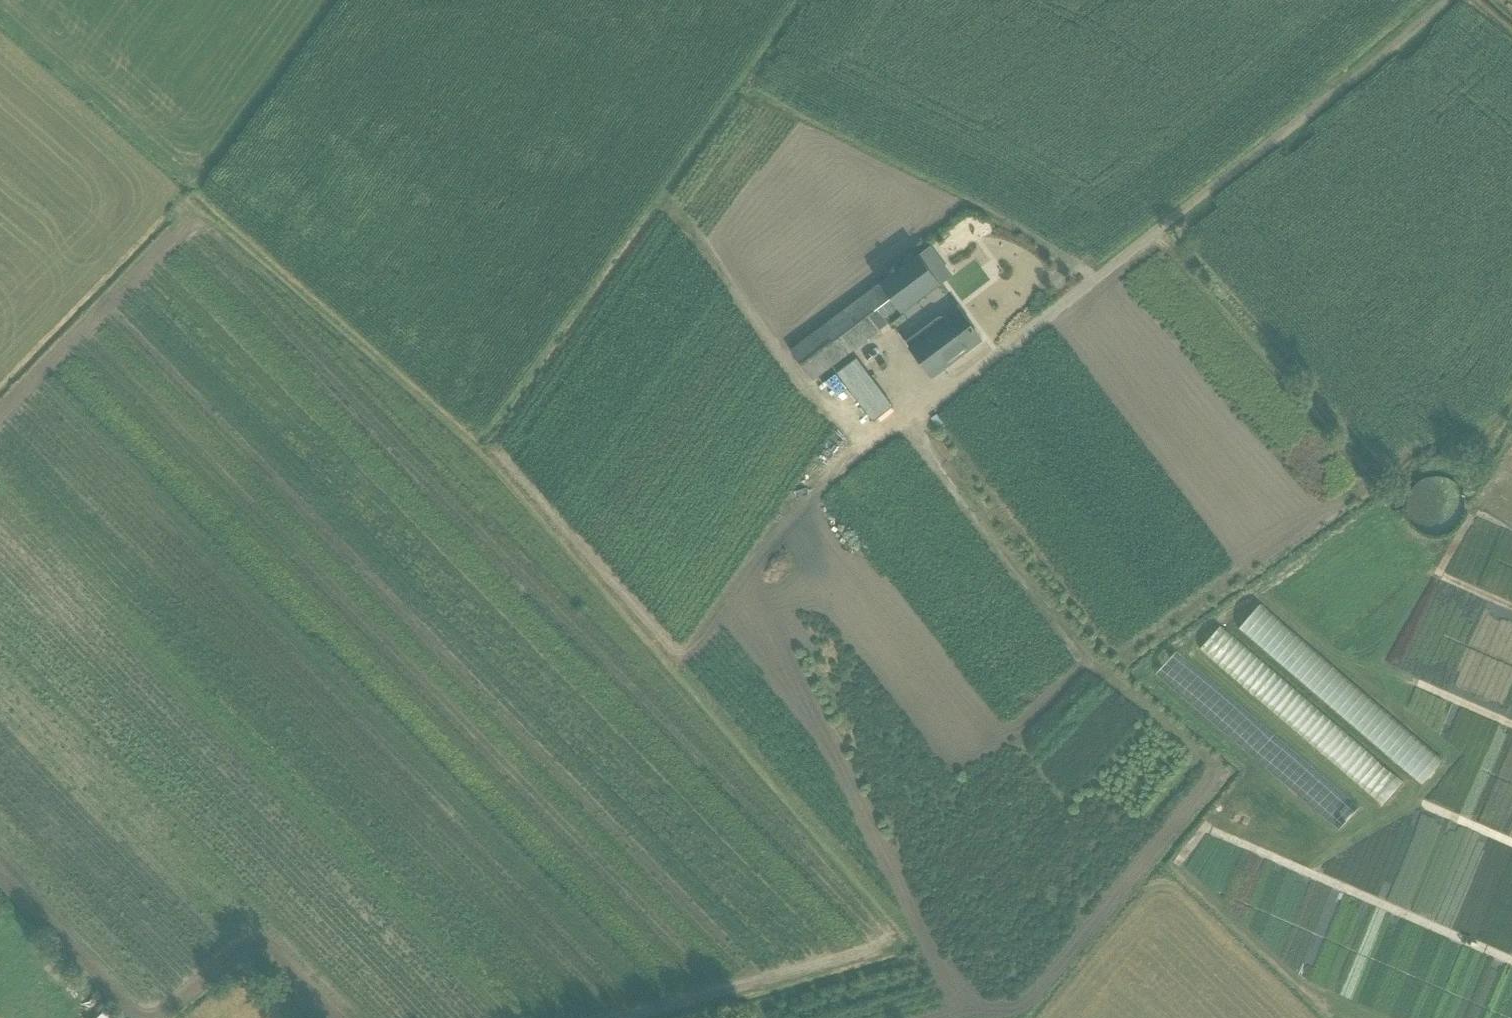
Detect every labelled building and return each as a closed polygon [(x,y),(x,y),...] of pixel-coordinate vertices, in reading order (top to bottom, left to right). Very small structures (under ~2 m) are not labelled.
[(941,285),(932,273),(919,254),(790,350),(813,380),(903,312),(902,311),(938,284),(939,286),(941,285)] [(935,330),(911,348),(932,376),(941,369),(959,356),(958,354),(978,339),(979,340),(981,340),(976,333),(959,311),(946,321),(943,317),(939,316),(931,322),(931,326),(935,330)] [(873,420),(893,406),(856,358),(838,372),(837,372),(873,420)] [(1469,760),(1279,604),(1258,630),(1385,735),(1382,738),(1444,789),(1469,760)] [(1249,667),(1260,653),(1237,636),(1226,650),(1249,667)] [(1196,649),(1173,677),(1363,831),(1383,807),(1295,735),(1298,732),(1196,649)] [(121,1009),(112,1017),(130,1017),(121,1009)] [(97,1017),(111,1017),(112,1017),(105,1010),(97,1017)]
